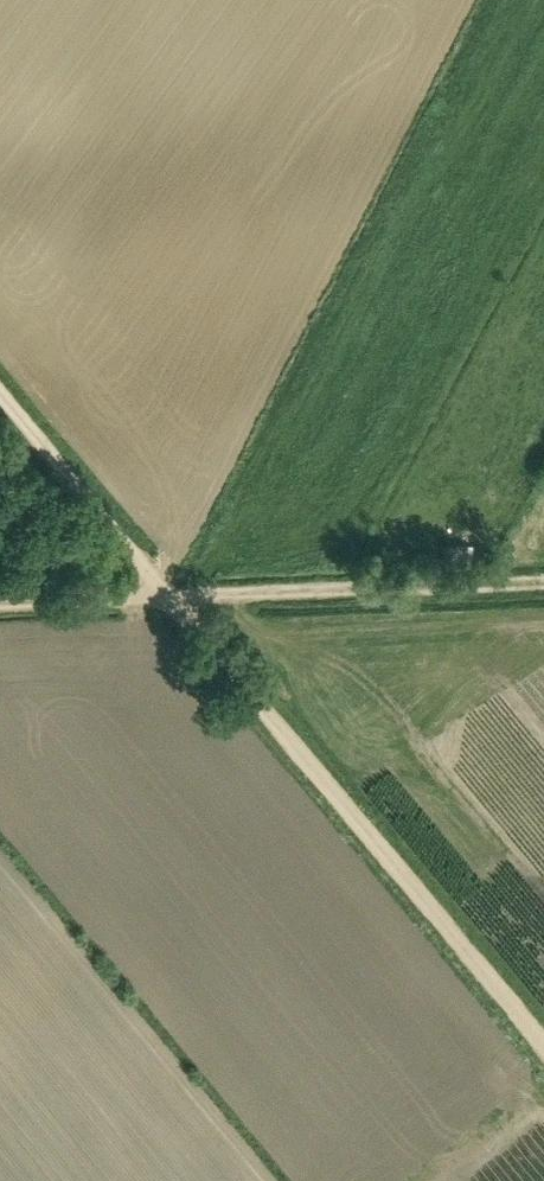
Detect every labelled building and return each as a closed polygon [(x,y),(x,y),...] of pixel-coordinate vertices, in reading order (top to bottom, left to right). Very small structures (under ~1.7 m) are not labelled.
[(473,542),(444,542),(444,561),(473,561),(473,542)]
